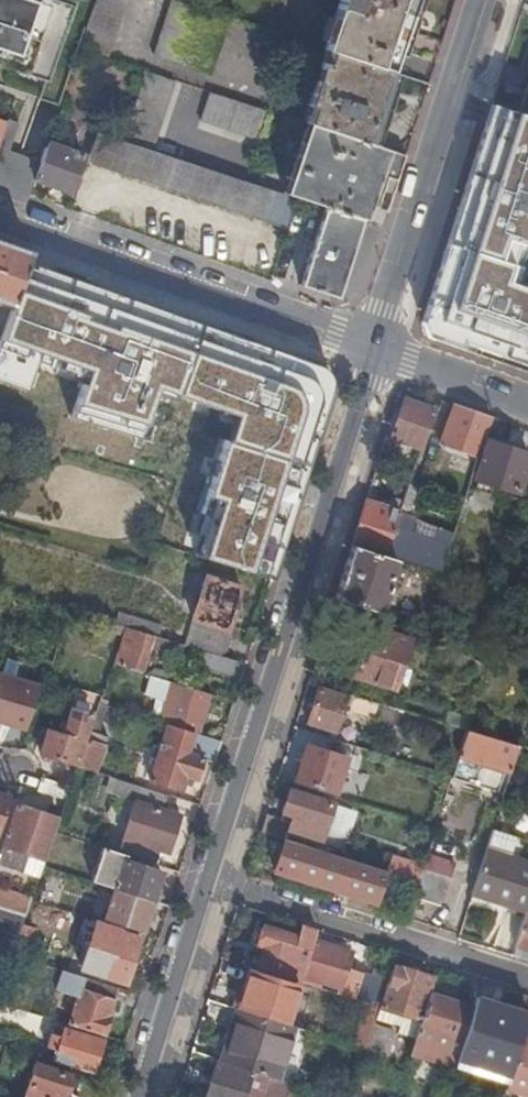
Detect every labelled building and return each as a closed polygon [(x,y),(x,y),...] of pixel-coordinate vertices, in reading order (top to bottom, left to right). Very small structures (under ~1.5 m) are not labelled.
[(71,6),(54,0),(0,0),(0,66),(15,71),(18,63),(49,73),(71,6)] [(78,46),(105,56),(125,0),(95,0),(78,46)] [(193,7),(172,0),(169,0),(151,54),(178,63),(198,8),(193,7)] [(323,50),(330,52),(389,71),(412,0),(339,0),(323,50)] [(208,73),(227,18),(200,9),(181,64),(208,73)] [(374,145),(397,74),(389,71),(330,52),(326,64),(320,63),(306,107),(311,108),(306,123),(307,123),(374,145)] [(18,63),(15,71),(46,81),(49,73),(18,63)] [(142,72),(122,140),(149,150),(170,81),(142,72)] [(516,114),(527,118),(527,78),(516,114)] [(254,139),(264,110),(209,92),(200,121),(254,139)] [(492,106),(416,330),(432,336),(527,373),(527,286),(526,285),(527,279),(527,118),(516,114),(492,106)] [(307,123),(283,194),(312,204),(323,207),(361,220),(363,221),(368,207),(376,209),(387,178),(397,181),(404,156),(374,145),(307,123)] [(196,200),(205,169),(149,151),(121,142),(95,133),(84,163),(196,200)] [(45,143),(32,180),(67,193),(80,156),(45,143)] [(0,148),(0,184),(11,152),(0,148)] [(287,196),(283,194),(279,193),(257,186),(205,169),(196,200),(283,228),(289,211),(283,209),(287,196)] [(386,212),(397,181),(387,178),(376,209),(386,212)] [(336,297),(361,220),(323,207),(297,285),(336,297)] [(20,306),(33,260),(0,243),(0,300),(20,306)] [(33,260),(20,306),(6,354),(229,417),(191,551),(253,569),(317,341),(33,260)] [(423,449),(436,409),(404,399),(391,437),(423,449)] [(479,458),(493,418),(454,404),(441,445),(479,458)] [(517,493),(527,462),(527,458),(509,451),(510,447),(509,444),(493,438),(489,441),(476,479),(517,493)] [(402,511),(366,498),(352,543),(386,556),(396,529),(402,511)] [(467,527),(457,523),(449,545),(445,557),(450,558),(453,549),(459,550),(467,527)] [(396,529),(386,556),(395,558),(440,573),(445,557),(449,545),(396,529)] [(386,556),(352,543),(335,597),(378,611),(395,558),(386,556)] [(207,651),(220,655),(226,651),(231,637),(227,630),(240,587),(205,576),(184,644),(207,651)] [(500,593),(516,598),(519,586),(504,581),(500,593)] [(155,636),(158,637),(162,626),(129,616),(125,627),(155,636)] [(352,675),(394,688),(410,639),(361,624),(354,644),(361,646),(352,675)] [(155,636),(125,627),(116,656),(112,665),(126,669),(127,665),(144,670),(155,636)] [(235,661),(207,652),(202,666),(231,675),(235,661)] [(127,665),(126,669),(143,674),(144,670),(127,665)] [(155,667),(147,675),(167,681),(170,672),(155,667)] [(25,730),(37,685),(0,674),(0,723),(25,730)] [(198,734),(211,694),(172,682),(160,722),(168,724),(198,734)] [(394,707),(346,693),(344,695),(318,687),(307,721),(335,729),(345,699),(349,700),(348,706),(391,718),(394,707)] [(109,706),(99,703),(77,767),(94,772),(108,736),(100,733),(109,706)] [(90,714),(70,708),(63,734),(46,730),(45,731),(39,729),(35,742),(41,744),(39,752),(75,763),(90,714)] [(453,708),(448,723),(466,729),(470,714),(453,708)] [(214,761),(221,741),(198,734),(168,724),(157,759),(154,767),(150,781),(182,791),(186,777),(196,779),(203,758),(214,761)] [(466,729),(451,776),(474,784),(481,763),(510,771),(518,745),(466,729)] [(345,756),(339,754),(308,744),(303,758),(300,757),(296,760),(292,773),(295,777),(334,790),(345,756)] [(148,765),(154,767),(157,759),(151,757),(148,765)] [(71,785),(41,776),(36,790),(66,799),(71,785)] [(160,811),(165,794),(117,779),(112,793),(136,801),(124,839),(168,852),(179,817),(160,811)] [(289,820),(267,812),(261,830),(285,838),(287,828),(319,839),(331,801),(288,788),(281,810),(292,814),(289,820)] [(59,818),(18,804),(0,859),(0,861),(23,869),(28,853),(45,859),(54,832),(59,818)] [(427,826),(410,821),(408,829),(424,834),(427,826)] [(424,834),(408,829),(404,840),(421,846),(424,834)] [(470,899),(525,916),(526,912),(527,905),(527,864),(509,858),(514,840),(491,833),(470,899)] [(326,851),(285,838),(275,870),(316,882),(326,851)] [(514,840),(509,858),(527,864),(527,844),(514,840)] [(124,860),(126,854),(103,847),(91,882),(114,889),(152,900),(161,871),(124,860)] [(424,863),(452,871),(456,858),(428,849),(424,863)] [(414,880),(419,863),(390,855),(385,872),(414,880)] [(351,887),(360,862),(342,857),(334,882),(351,887)] [(418,881),(415,891),(443,900),(452,871),(424,863),(418,881)] [(142,928),(152,900),(114,889),(105,916),(142,928)] [(29,903),(0,894),(0,907),(26,914),(29,903)] [(10,922),(0,950),(0,988),(12,955),(26,914),(0,907),(0,919),(10,922)] [(525,916),(516,945),(527,949),(527,913),(526,912),(525,916)] [(118,931),(119,927),(96,920),(81,968),(125,982),(139,937),(118,931)] [(307,960),(312,942),(300,938),(300,935),(264,923),(263,927),(260,928),(258,933),(260,937),(258,942),(265,943),(263,949),(259,951),(256,958),(259,965),(288,974),(293,956),(307,960)] [(351,950),(313,939),(312,942),(307,960),(302,977),(339,987),(338,993),(379,1006),(388,979),(350,969),(349,975),(344,974),(351,950)] [(513,953),(527,957),(527,949),(516,945),(513,953)] [(356,952),(351,950),(344,974),(349,975),(350,969),(356,952)] [(433,977),(393,964),(388,979),(379,1006),(396,1012),(405,1015),(420,1020),(428,995),(433,977)] [(289,1013),(297,986),(276,979),(276,976),(250,967),(243,992),(249,994),(247,1001),(289,1013)] [(107,1016),(116,987),(62,970),(55,989),(77,996),(69,1024),(104,1035),(109,1017),(107,1016)] [(472,1007),(428,995),(420,1020),(416,1034),(410,1053),(453,1067),(472,1007)] [(520,1036),(527,1013),(490,1002),(477,1039),(516,1050),(520,1036)] [(354,1043),(366,1044),(371,1005),(359,1003),(354,1043)] [(233,1006),(218,1051),(223,1053),(238,1008),(233,1006)] [(394,1021),(396,1012),(379,1006),(376,1016),(394,1021)] [(223,1053),(221,1060),(259,1072),(276,1077),(286,1049),(296,1051),(303,1028),(238,1008),(223,1053)] [(21,1023),(38,1029),(41,1018),(24,1012),(21,1023)] [(401,1030),(416,1034),(420,1020),(405,1015),(401,1030)] [(366,1048),(365,1049),(385,1055),(393,1031),(373,1025),(371,1031),(366,1048)] [(71,1065),(93,1071),(102,1039),(64,1028),(61,1038),(54,1036),(51,1045),(58,1047),(55,1059),(71,1065)] [(309,1030),(303,1028),(296,1051),(286,1049),(276,1077),(293,1083),(309,1030)] [(527,1096),(527,1039),(520,1036),(516,1050),(512,1065),(505,1089),(527,1096)] [(516,1050),(477,1039),(473,1054),(512,1065),(516,1050)] [(61,1094),(65,1096),(73,1073),(69,1072),(71,1065),(55,1059),(39,1055),(24,1096),(60,1096),(61,1094)] [(259,1072),(258,1074),(217,1061),(205,1096),(246,1096),(250,1085),(267,1091),(266,1096),(292,1096),(297,1084),(293,1083),(276,1077),(259,1072)] [(267,1091),(250,1085),(246,1096),(266,1096),(267,1091)] [(181,1096),(190,1096),(193,1089),(184,1087),(181,1096)]
